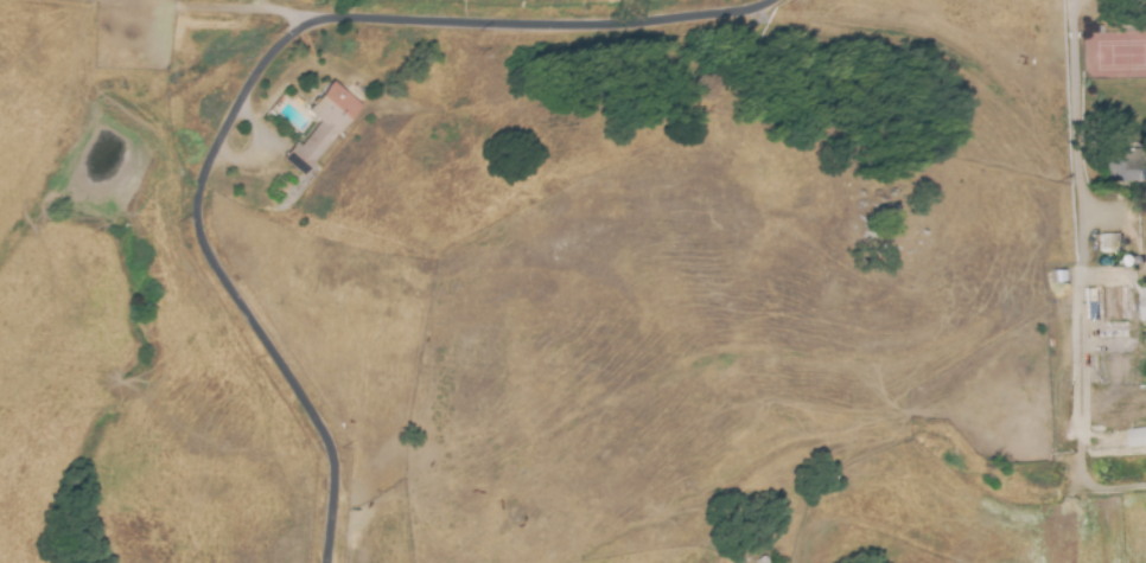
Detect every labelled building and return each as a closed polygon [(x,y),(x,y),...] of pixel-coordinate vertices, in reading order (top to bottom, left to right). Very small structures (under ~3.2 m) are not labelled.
[(304,113),(327,82),(359,105),(318,161),(316,160),(303,177),(279,160),(293,142),(300,147),(318,123),(304,113)] [(1114,158),(1145,158),(1145,184),(1114,184),(1114,158)] [(1091,235),(1119,235),(1119,256),(1091,256),(1091,235)] [(1093,287),(1094,324),(1097,324),(1097,338),(1129,337),(1128,321),(1132,320),(1131,286),(1093,287)] [(1138,287),(1145,287),(1145,320),(1142,320),(1142,303),(1137,303),(1138,287)] [(1096,351),(1131,351),(1132,383),(1097,383),(1096,351)] [(1129,428),(1145,427),(1145,445),(1131,446),(1129,428)]
